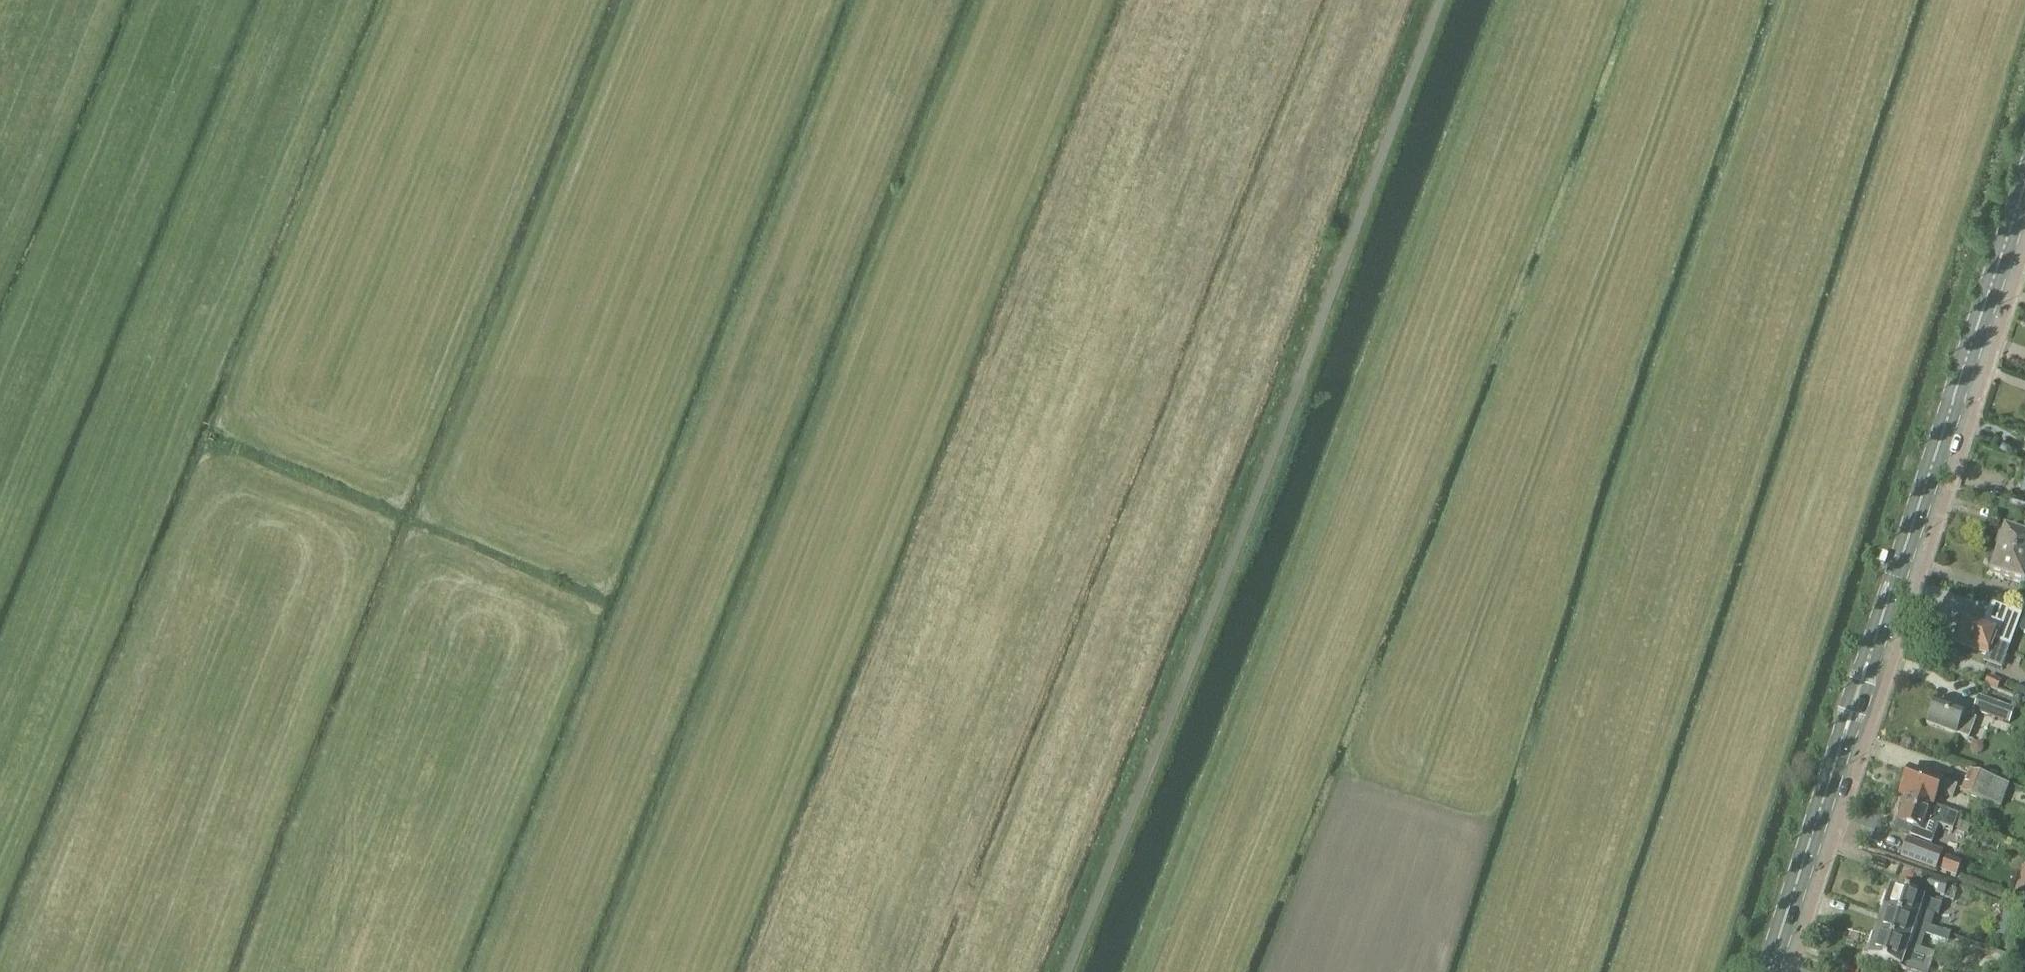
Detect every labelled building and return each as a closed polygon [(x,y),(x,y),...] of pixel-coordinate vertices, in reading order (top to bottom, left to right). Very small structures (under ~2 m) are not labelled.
[(2003,531),(1996,553),(2024,562),(2024,538),(2003,531)] [(1996,553),(1989,575),(2024,587),(2024,562),(1996,553)] [(2007,638),(1963,621),(1954,645),(1989,658),(1995,643),(2004,647),(2016,652),(2020,642),(2007,638)] [(2014,711),(1978,697),(1972,712),(2009,726),(2014,711)] [(1965,714),(1934,703),(1926,725),(1968,740),(1976,720),(1964,716),(1965,714)] [(1909,770),(1899,796),(1905,799),(1931,808),(1932,806),(1934,807),(1939,794),(1953,799),(1956,789),(1943,784),(1943,783),(1909,770)] [(1964,784),(1960,794),(2000,809),(2009,787),(1969,772),(1964,784)] [(1931,808),(1905,799),(1896,823),(1924,833),(1930,816),(1935,818),(1940,819),(1939,822),(1942,823),(1941,824),(1954,829),(1954,830),(1968,836),(1971,828),(1964,825),(1956,822),(1958,816),(1946,811),(1946,812),(1934,808),(1934,807),(1932,806),(1931,808)] [(1900,858),(1935,872),(1941,854),(1907,841),(1900,858)] [(1960,865),(1946,860),(1941,873),(1956,879),(1960,865)] [(1924,876),(1919,889),(1943,897),(1947,884),(1924,876)] [(1890,890),(1882,913),(1930,929),(1930,928),(1934,917),(1938,916),(1951,920),(1954,911),(1941,906),(1941,907),(1916,899),(1890,890)] [(1930,929),(1882,913),(1874,936),(1921,952),(1922,950),(1921,949),(1925,937),(1948,945),(1951,935),(1930,928),(1930,929)] [(1923,965),(1917,964),(1921,952),(1874,936),(1867,959),(1905,971),(1921,971),(1923,965)]
